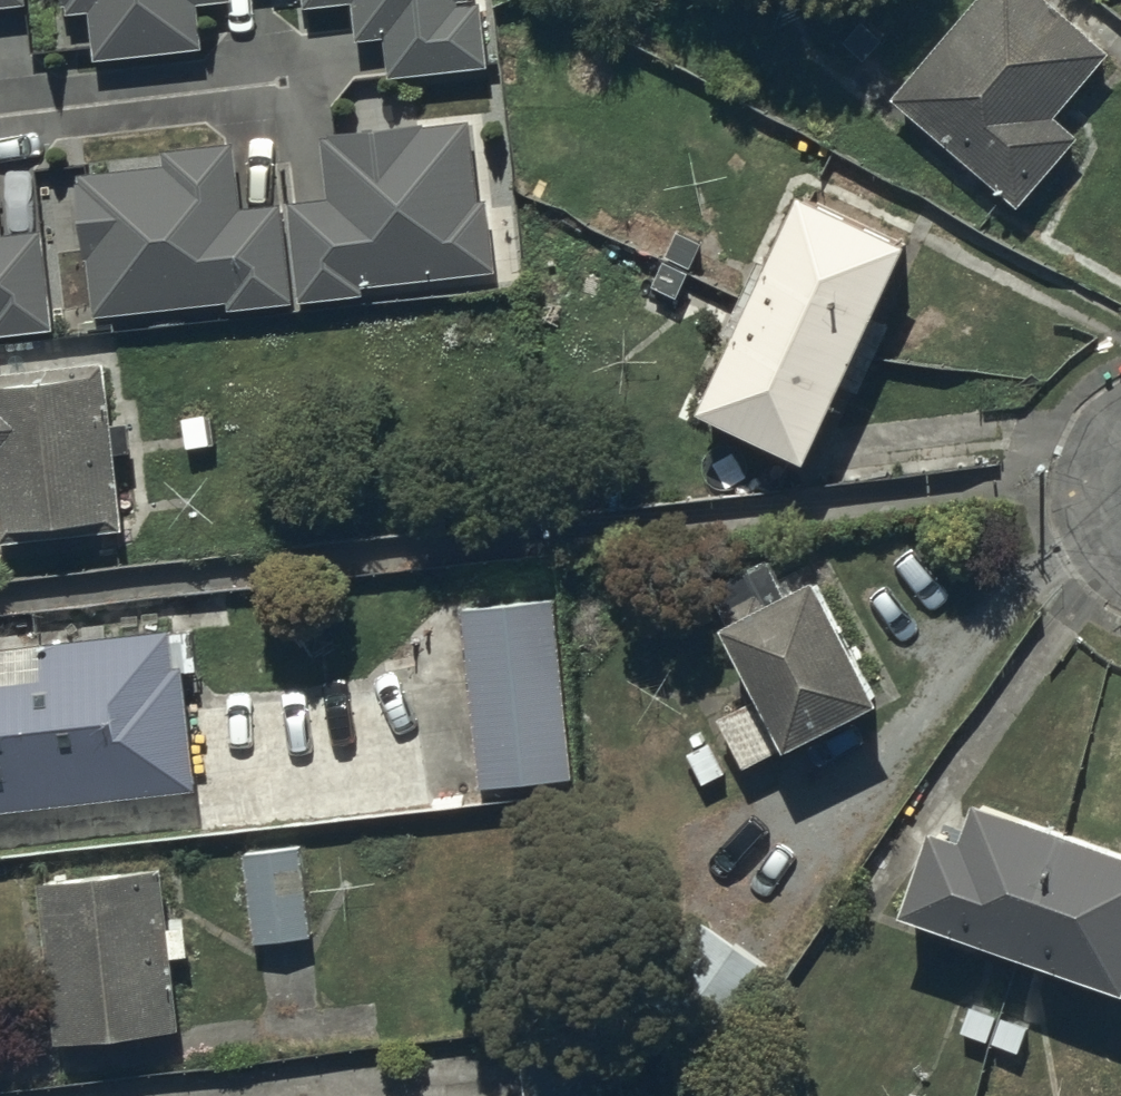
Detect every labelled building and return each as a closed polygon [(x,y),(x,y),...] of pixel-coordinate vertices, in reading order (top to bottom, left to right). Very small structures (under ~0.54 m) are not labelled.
[(207,48),(203,4),(236,0),(64,0),(65,4),(69,3),(70,14),(93,12),(98,59),(207,48)] [(355,2),(359,41),(387,38),(391,78),(491,67),(484,1),(462,4),(462,1),(468,0),(307,0),(308,7),(355,2)] [(1114,53),(1052,0),(980,0),(894,99),(1022,208),(1083,137),(1059,117),(1114,53)] [(845,42),(866,61),(885,40),(864,21),(845,42)] [(366,287),(500,273),(492,198),(483,199),(474,118),(324,135),(330,197),(291,202),(302,303),(367,296),(366,287)] [(231,310),(296,304),(286,203),(245,207),(238,142),(165,150),(167,167),(83,176),(84,181),(79,182),(86,259),(92,259),(97,317),(231,303),(231,310)] [(57,330),(47,229),(6,234),(0,175),(0,336),(57,330)] [(705,414),(812,464),(914,245),(806,195),(705,414)] [(668,257),(693,269),(705,243),(680,232),(668,257)] [(654,287),(679,299),(691,273),(666,261),(654,287)] [(129,531),(121,454),(136,453),(132,421),(117,423),(110,361),(0,372),(0,517),(3,544),(129,531)] [(218,445),(214,416),(187,420),(190,448),(218,445)] [(794,754),(888,706),(823,580),(790,597),(772,560),(713,590),(733,627),(729,629),(758,684),(745,690),(752,704),(723,719),(748,769),(790,748),(794,754)] [(483,789),(577,779),(558,599),(465,609),(483,789)] [(202,791),(188,666),(180,667),(175,629),(0,648),(0,814),(202,791)] [(1120,993),(1120,853),(982,805),(969,842),(939,832),(908,918),(1120,993)] [(257,945),(315,938),(304,848),(247,855),(257,945)] [(59,1045),(185,1032),(178,959),(193,957),(190,927),(173,929),(167,870),(42,883),(59,1045)] [(962,1035),(1023,1056),(1034,1025),(973,1004),(962,1035)]
